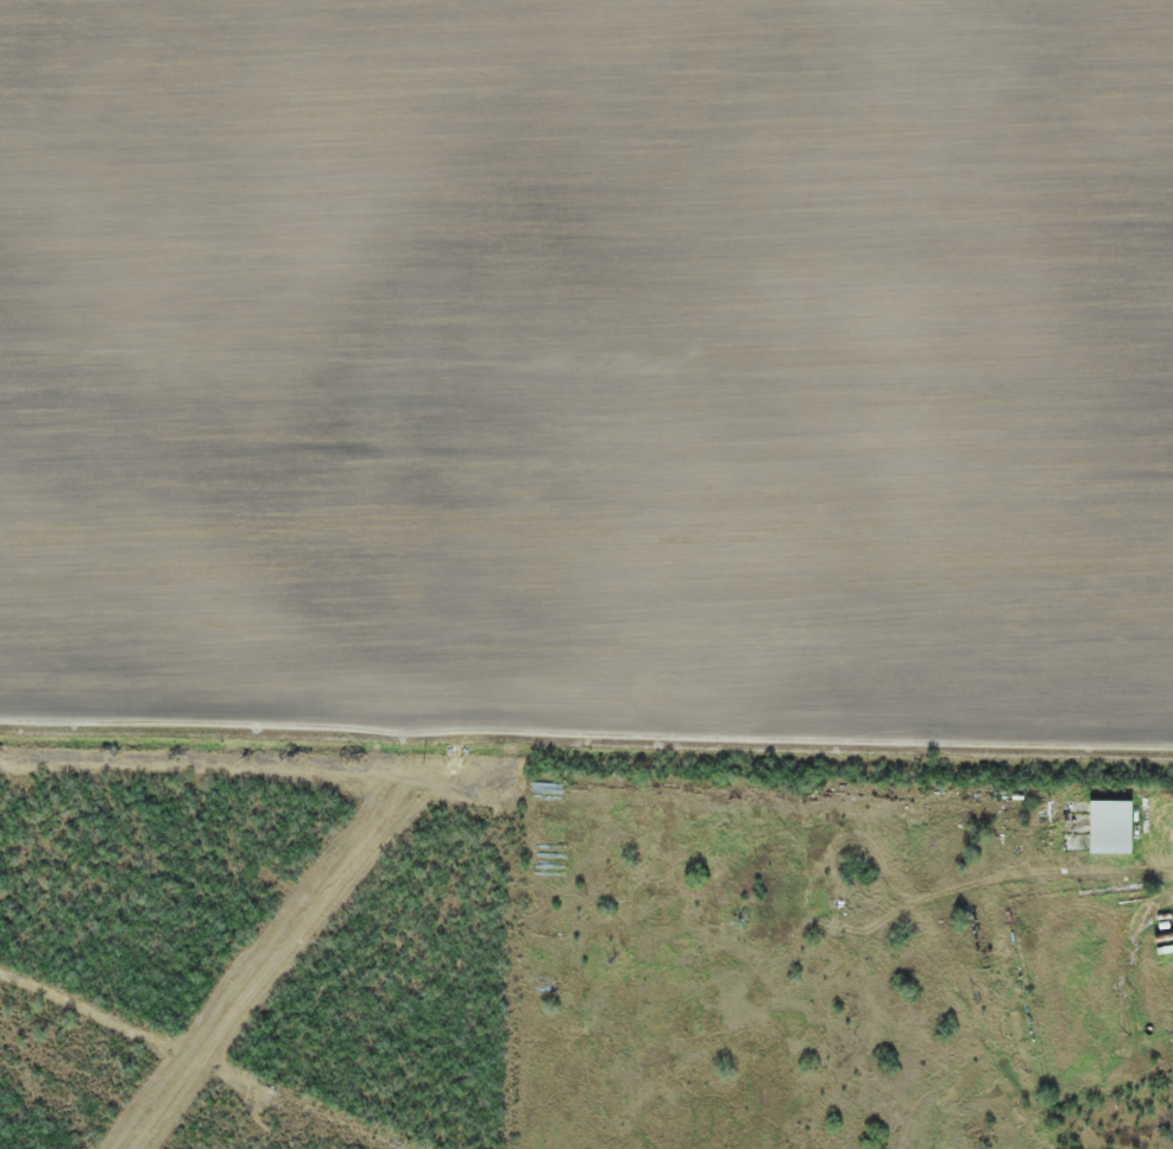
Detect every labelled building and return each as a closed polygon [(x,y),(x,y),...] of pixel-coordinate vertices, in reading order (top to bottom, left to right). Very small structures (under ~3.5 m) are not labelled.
[(1131,803),(1089,803),(1089,855),(1131,855),(1131,803)]
